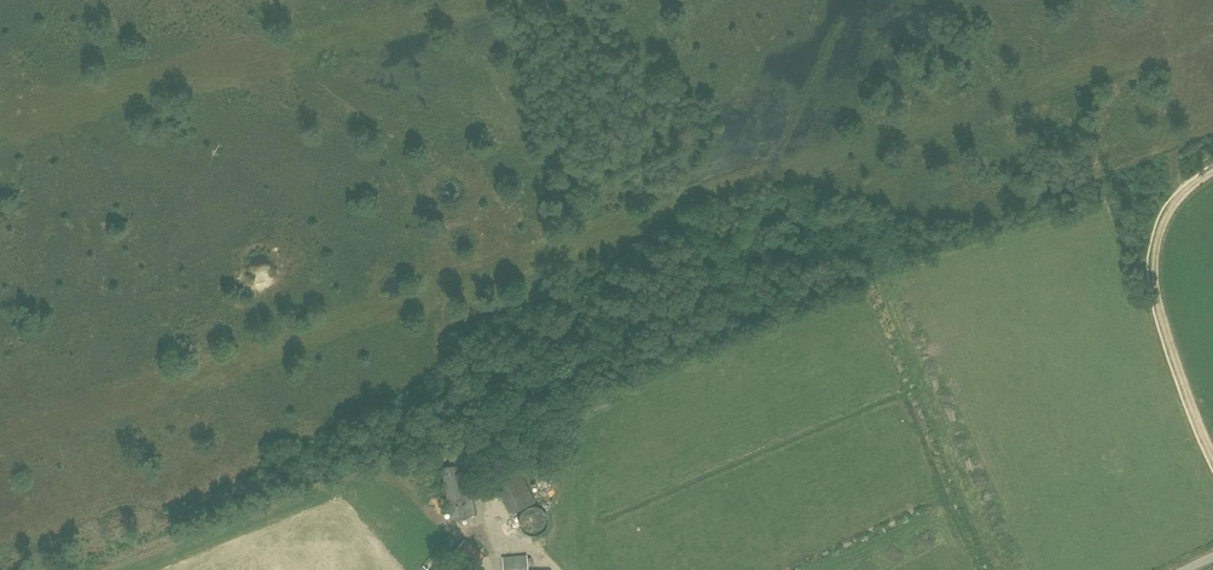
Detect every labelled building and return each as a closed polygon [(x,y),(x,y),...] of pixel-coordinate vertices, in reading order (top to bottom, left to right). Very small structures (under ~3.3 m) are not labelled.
[(586,401),(568,407),(572,419),(590,413),(586,401)] [(447,449),(450,466),(442,467),(452,519),(475,515),(464,463),(467,462),(464,446),(447,449)] [(543,452),(533,457),(539,471),(550,465),(543,452)] [(536,502),(530,489),(504,503),(510,515),(536,502)] [(451,555),(469,569),(474,569),(486,557),(465,539),(451,555)] [(527,558),(527,555),(502,557),(503,569),(522,569),(528,569),(528,567),(533,566),(532,557),(527,558)] [(443,560),(435,569),(454,569),(443,560)]
